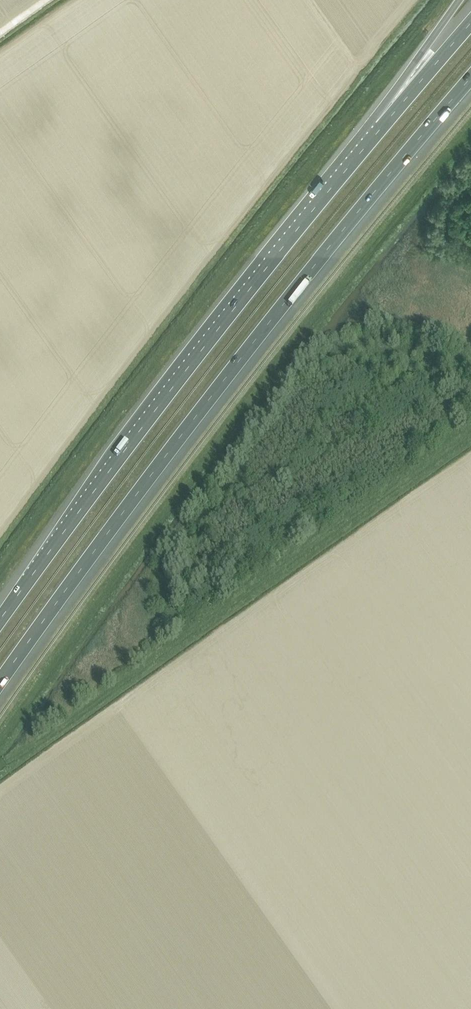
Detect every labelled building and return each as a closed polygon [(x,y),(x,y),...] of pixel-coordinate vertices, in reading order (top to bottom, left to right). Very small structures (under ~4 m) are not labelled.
[(262,263),(273,250),(269,247),(258,260),(262,263)]
